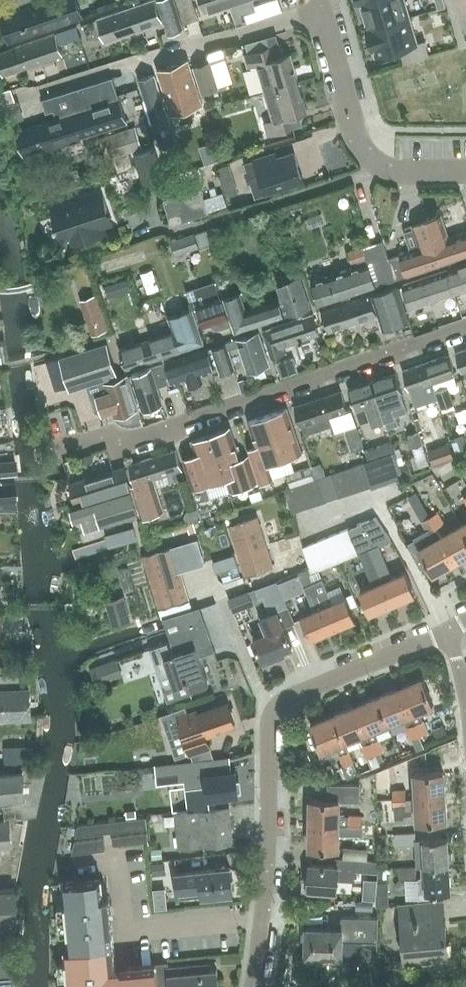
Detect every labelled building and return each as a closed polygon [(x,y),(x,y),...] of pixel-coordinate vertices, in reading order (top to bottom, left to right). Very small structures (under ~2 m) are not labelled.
[(83,17),(77,0),(49,0),(1,16),(10,42),(83,17)] [(163,20),(156,0),(151,0),(97,19),(104,40),(163,20)] [(181,27),(173,0),(157,0),(168,31),(181,27)] [(187,23),(199,19),(192,0),(177,0),(184,24),(187,23)] [(245,13),(241,0),(201,0),(205,12),(231,4),(235,17),(245,13)] [(245,13),(248,22),(259,18),(257,8),(255,9),(252,0),(241,0),(245,13)] [(359,3),(361,3),(368,28),(367,28),(367,29),(410,17),(405,0),(368,0),(359,3)] [(438,9),(446,6),(444,0),(436,0),(438,9)] [(410,17),(367,29),(373,49),(374,49),(376,56),(401,49),(405,62),(429,55),(425,41),(417,43),(410,17)] [(9,73),(62,55),(57,38),(73,33),(71,28),(0,52),(0,62),(4,74),(9,73)] [(258,62),(266,91),(299,82),(291,53),(273,58),(267,38),(247,44),(250,53),(245,54),(249,65),(258,62)] [(172,114),(202,105),(189,60),(158,70),(172,114)] [(202,93),(219,88),(211,62),(194,67),(202,93)] [(176,143),(171,128),(153,73),(138,78),(156,135),(158,143),(160,148),(176,143)] [(78,111),(78,112),(85,110),(86,114),(92,113),(98,132),(128,123),(120,97),(119,98),(113,77),(71,90),(79,111),(78,111)] [(290,115),(299,113),(307,110),(299,82),(267,91),(274,119),(266,121),(269,134),(294,127),(290,115)] [(79,111),(71,90),(42,99),(49,120),(16,130),(24,156),(98,132),(92,113),(86,114),(85,110),(78,112),(78,111),(79,111)] [(18,98),(0,104),(0,119),(2,124),(25,117),(18,98)] [(125,130),(132,151),(152,145),(145,124),(125,130)] [(129,152),(132,151),(125,130),(105,137),(112,158),(115,157),(129,152)] [(229,144),(219,147),(223,159),(233,155),(229,144)] [(143,183),(165,176),(156,147),(133,154),(143,183)] [(255,197),(304,181),(294,151),(269,159),(268,154),(244,162),(247,171),(244,172),(247,184),(250,183),(255,197)] [(129,152),(115,157),(120,171),(134,166),(129,152)] [(230,165),(217,169),(220,179),(233,176),(230,165)] [(172,224),(209,212),(201,187),(164,199),(172,224)] [(101,235),(98,227),(103,226),(100,217),(103,216),(104,216),(105,215),(106,214),(106,213),(107,212),(107,210),(107,209),(106,208),(101,192),(52,209),(57,224),(54,225),(55,228),(58,227),(59,230),(61,233),(63,234),(66,234),(70,233),(74,244),(101,235)] [(223,192),(205,198),(209,211),(227,205),(223,192)] [(395,280),(465,256),(465,232),(449,238),(441,215),(412,225),(420,248),(388,259),(395,280)] [(179,238),(171,241),(175,255),(200,247),(195,233),(179,238)] [(395,280),(388,259),(382,241),(347,253),(353,269),(313,282),(320,305),(395,280)] [(465,291),(465,263),(443,271),(452,296),(465,291)] [(411,309),(452,296),(443,271),(403,285),(398,287),(405,309),(411,307),(411,309)] [(240,294),(224,299),(235,333),(311,308),(300,276),(278,284),(284,299),(245,311),(240,294)] [(204,327),(228,319),(219,289),(220,289),(217,280),(187,291),(190,300),(198,326),(203,324),(204,327)] [(115,295),(112,282),(104,284),(108,297),(115,295)] [(409,320),(405,309),(398,287),(323,311),(329,331),(376,315),(381,330),(409,320)] [(127,369),(204,343),(191,308),(168,316),(173,332),(120,350),(127,369)] [(272,357),(285,353),(283,346),(319,334),(313,314),(263,331),(272,357)] [(107,321),(90,327),(92,335),(109,329),(107,321)] [(270,365),(259,332),(228,343),(229,348),(239,346),(248,372),(270,365)] [(107,342),(62,357),(72,388),(87,383),(117,374),(107,342)] [(236,370),(227,344),(212,349),(221,374),(236,370)] [(202,380),(200,373),(214,369),(208,349),(166,363),(172,382),(186,378),(188,384),(202,380)] [(458,352),(464,371),(465,376),(465,349),(458,352)] [(442,409),(454,405),(448,386),(457,383),(454,375),(456,374),(449,355),(427,362),(433,382),(439,398),(438,399),(442,409)] [(293,358),(276,363),(281,377),(298,371),(293,358)] [(439,398),(433,382),(427,362),(404,370),(415,406),(438,399),(439,398)] [(143,409),(146,408),(163,402),(158,387),(168,383),(163,365),(132,374),(143,409)] [(408,411),(402,393),(395,373),(372,381),(379,400),(385,418),(388,427),(399,423),(396,415),(408,411)] [(117,374),(87,383),(91,396),(96,412),(103,412),(113,409),(115,416),(138,408),(128,376),(119,379),(117,374)] [(385,418),(379,400),(372,381),(349,388),(356,408),(367,404),(373,422),(385,418)] [(342,391),(295,406),(301,425),(302,425),(304,434),(333,425),(335,432),(346,429),(357,425),(352,408),(348,410),(342,391)] [(268,415),(283,459),(302,453),(287,409),(268,415)] [(418,430),(414,418),(412,411),(406,413),(413,433),(409,434),(413,447),(416,455),(425,452),(418,430)] [(254,467),(259,481),(270,477),(266,464),(283,459),(268,415),(249,422),(263,465),(254,467)] [(357,425),(346,429),(353,451),(360,448),(364,447),(361,438),(357,425)] [(259,481),(254,467),(246,470),(231,427),(211,434),(225,478),(230,490),(246,484),(258,480),(258,481),(259,481)] [(230,491),(225,478),(211,434),(191,441),(196,454),(183,458),(197,502),(230,491)] [(463,434),(451,438),(457,456),(465,453),(465,439),(463,434)] [(369,459),(394,451),(392,442),(366,451),(369,459)] [(433,463),(452,456),(448,444),(428,451),(433,463)] [(132,484),(132,486),(133,488),(133,489),(142,517),(163,510),(154,482),(157,481),(156,477),(168,474),(170,481),(185,477),(176,450),(129,465),(138,482),(132,484)] [(369,459),(364,461),(365,463),(372,486),(373,488),(389,483),(404,477),(404,475),(400,464),(395,450),(394,451),(369,459)] [(349,453),(339,457),(343,467),(353,464),(349,453)] [(16,474),(15,461),(0,462),(0,475),(16,474)] [(408,461),(400,464),(404,475),(412,472),(408,461)] [(442,475),(454,468),(450,461),(437,468),(442,475)] [(364,464),(353,467),(287,490),(295,512),(372,486),(364,464)] [(132,486),(132,484),(126,466),(70,483),(77,503),(132,486)] [(291,487),(315,479),(311,467),(287,475),(291,487)] [(0,482),(0,508),(17,508),(16,480),(0,482)] [(133,488),(72,507),(76,521),(83,519),(86,531),(138,515),(133,489),(133,488)] [(462,525),(451,531),(439,510),(429,515),(455,562),(465,556),(465,532),(462,525)] [(434,574),(455,562),(429,515),(422,520),(428,531),(407,543),(421,568),(428,564),(434,574)] [(246,575),(274,565),(257,517),(230,527),(246,575)] [(314,572),(320,570),(361,553),(373,549),(380,546),(392,541),(376,518),(304,546),(303,547),(309,566),(311,565),(314,572)] [(162,619),(183,613),(179,602),(189,600),(179,568),(200,561),(193,540),(173,546),(143,555),(159,608),(162,619)] [(380,546),(373,549),(393,604),(415,594),(407,571),(393,577),(380,546)] [(374,585),(362,590),(370,613),(393,604),(373,549),(361,553),(370,575),(374,585)] [(323,579),(320,570),(314,572),(311,565),(309,566),(307,567),(333,629),(356,620),(351,608),(346,597),(333,603),(323,579)] [(307,567),(295,572),(297,580),(300,589),(305,587),(315,610),(301,616),(310,639),(333,629),(307,567)] [(251,590),(229,598),(233,609),(252,602),(251,600),(273,592),(280,611),(263,618),(269,633),(254,639),(262,659),(264,665),(285,657),(282,650),(292,646),(284,627),(295,623),(289,607),(280,584),(278,580),(271,582),(255,588),(251,590)] [(132,620),(125,594),(105,600),(112,625),(132,620)] [(353,595),(346,597),(351,608),(357,606),(353,595)] [(162,644),(150,648),(159,673),(170,669),(176,686),(187,682),(191,693),(205,688),(206,688),(206,687),(207,687),(207,686),(208,685),(208,684),(208,683),(208,682),(208,681),(208,680),(206,675),(201,660),(197,647),(212,641),(205,623),(169,635),(171,641),(162,644)] [(97,684),(121,676),(115,660),(91,668),(97,684)] [(30,686),(30,672),(0,673),(0,687),(30,686)] [(423,720),(419,710),(434,705),(423,678),(400,688),(411,714),(419,735),(421,735),(428,732),(424,720),(423,720)] [(30,686),(0,687),(0,717),(31,715),(29,686),(30,686)] [(419,735),(411,714),(400,688),(378,697),(389,723),(403,717),(407,727),(406,728),(411,739),(413,738),(416,746),(424,743),(421,735),(419,735)] [(375,729),(389,723),(378,697),(356,706),(367,732),(379,762),(384,759),(381,751),(384,750),(375,729)] [(198,711),(178,718),(191,755),(193,760),(205,759),(214,758),(210,748),(212,748),(208,734),(235,724),(228,703),(198,713),(198,711)] [(379,762),(367,732),(356,706),(334,715),(344,741),(358,736),(367,757),(371,768),(380,764),(379,762)] [(341,742),(344,741),(334,715),(311,724),(322,750),(335,745),(344,766),(353,763),(355,762),(344,741),(341,742)] [(444,725),(435,729),(438,737),(447,733),(444,725)] [(6,768),(20,768),(20,765),(27,765),(26,748),(19,749),(5,749),(6,768)] [(157,762),(174,761),(174,750),(156,751),(157,762)] [(193,760),(156,764),(158,783),(186,780),(189,811),(210,809),(209,798),(239,795),(236,769),(206,773),(205,759),(193,760)] [(328,762),(317,767),(322,778),(333,773),(328,762)] [(344,766),(339,769),(342,778),(349,778),(358,774),(353,763),(344,766)] [(9,821),(9,820),(29,817),(36,769),(24,770),(24,771),(0,774),(0,802),(14,801),(14,804),(4,805),(5,821),(9,821)] [(416,798),(445,796),(444,772),(414,773),(416,798)] [(360,801),(360,784),(329,784),(328,799),(311,799),(310,824),(339,824),(349,824),(362,825),(362,815),(349,815),(339,815),(339,801),(360,801)] [(393,791),(393,799),(405,798),(405,791),(393,791)] [(416,798),(405,798),(393,799),(394,819),(406,819),(406,816),(417,816),(417,822),(447,820),(445,796),(416,798)] [(189,812),(176,814),(180,850),(234,843),(230,806),(210,809),(189,811),(189,812)] [(146,817),(78,825),(76,836),(147,828),(146,817)] [(5,821),(0,822),(0,849),(12,848),(9,821),(5,821)] [(339,849),(339,824),(310,824),(310,848),(339,849)] [(362,835),(362,825),(349,824),(349,834),(362,835)] [(147,832),(112,836),(113,845),(148,841),(147,832)] [(417,866),(420,866),(450,865),(450,862),(453,860),(452,853),(449,852),(448,838),(416,840),(415,832),(395,833),(397,845),(415,845),(417,866)] [(104,837),(75,841),(72,853),(105,850),(104,837)] [(162,848),(152,849),(153,859),(163,858),(162,848)] [(354,880),(355,870),(379,872),(379,861),(357,860),(357,859),(341,859),(341,867),(310,864),(307,888),(337,891),(337,879),(354,880)] [(162,862),(152,863),(153,875),(163,874),(162,862)] [(440,891),(451,891),(450,865),(420,866),(421,876),(418,876),(419,899),(441,897),(440,891)] [(414,866),(397,867),(398,878),(415,877),(414,866)] [(178,898),(189,897),(233,893),(231,868),(175,872),(178,898)] [(64,882),(66,903),(68,903),(71,931),(69,931),(70,949),(66,950),(67,960),(69,960),(70,975),(68,975),(69,986),(71,986),(158,986),(156,963),(123,966),(124,970),(111,971),(102,879),(64,882)] [(389,905),(389,881),(378,881),(378,905),(389,905)] [(19,918),(17,887),(0,889),(0,919),(19,918)] [(165,899),(154,900),(155,909),(166,908),(165,899)] [(405,959),(449,955),(443,901),(400,905),(405,959)] [(378,942),(378,917),(364,917),(341,916),(341,928),(307,927),(306,956),(342,957),(342,941),(364,941),(378,942)] [(156,963),(158,986),(219,986),(217,968),(201,970),(200,963),(169,967),(169,961),(156,963)] [(15,975),(0,976),(0,986),(16,986),(15,975)]
